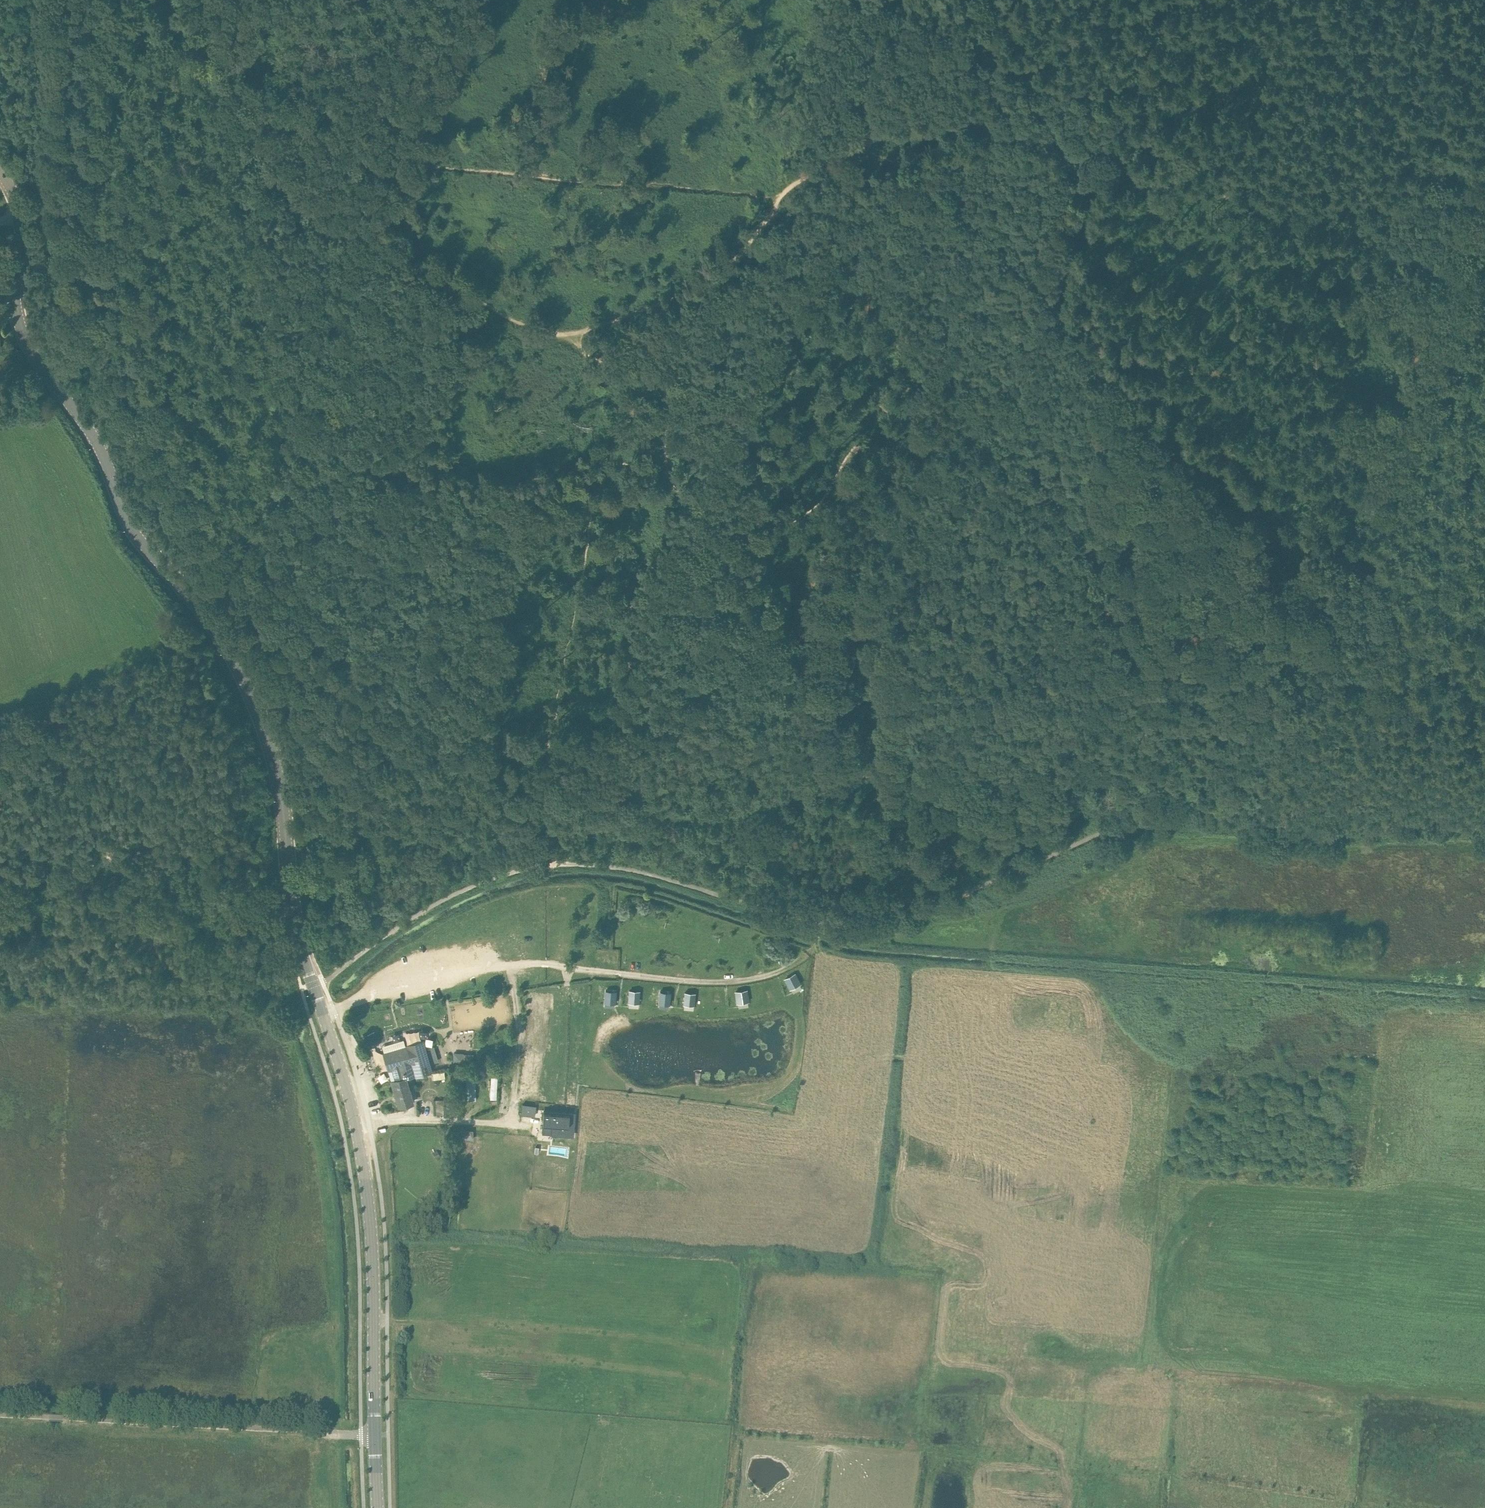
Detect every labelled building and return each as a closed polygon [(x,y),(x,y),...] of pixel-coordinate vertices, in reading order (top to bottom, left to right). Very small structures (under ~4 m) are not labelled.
[(787,978),(792,988),(801,983),(796,973),(787,978)] [(630,990),(630,1001),(640,1002),(640,991),(630,990)] [(737,992),(738,1002),(749,1000),(748,990),(737,992)] [(686,993),(685,1004),(695,1004),(696,993),(686,993)] [(393,1068),(396,1079),(405,1076),(405,1077),(415,1073),(431,1069),(422,1039),(406,1044),(406,1045),(404,1039),(382,1045),(385,1052),(384,1053),(389,1069),(393,1068)] [(428,1048),(432,1063),(439,1061),(435,1046),(428,1048)] [(501,1049),(495,1051),(498,1058),(504,1056),(501,1049)] [(465,1053),(464,1052),(454,1052),(454,1061),(463,1061),(464,1062),(474,1063),(474,1054),(465,1053)] [(446,1077),(445,1070),(433,1072),(434,1079),(446,1077)] [(413,1101),(405,1077),(405,1076),(396,1079),(392,1080),(399,1106),(413,1101)] [(444,1099),(435,1099),(435,1114),(445,1114),(444,1099)] [(523,1104),(521,1113),(535,1115),(536,1106),(523,1104)] [(540,1117),(539,1132),(548,1133),(548,1126),(558,1127),(558,1130),(562,1130),(562,1131),(566,1131),(569,1131),(571,1113),(545,1111),(544,1117),(540,1117)] [(473,1139),(473,1130),(460,1131),(460,1140),(473,1139)]
